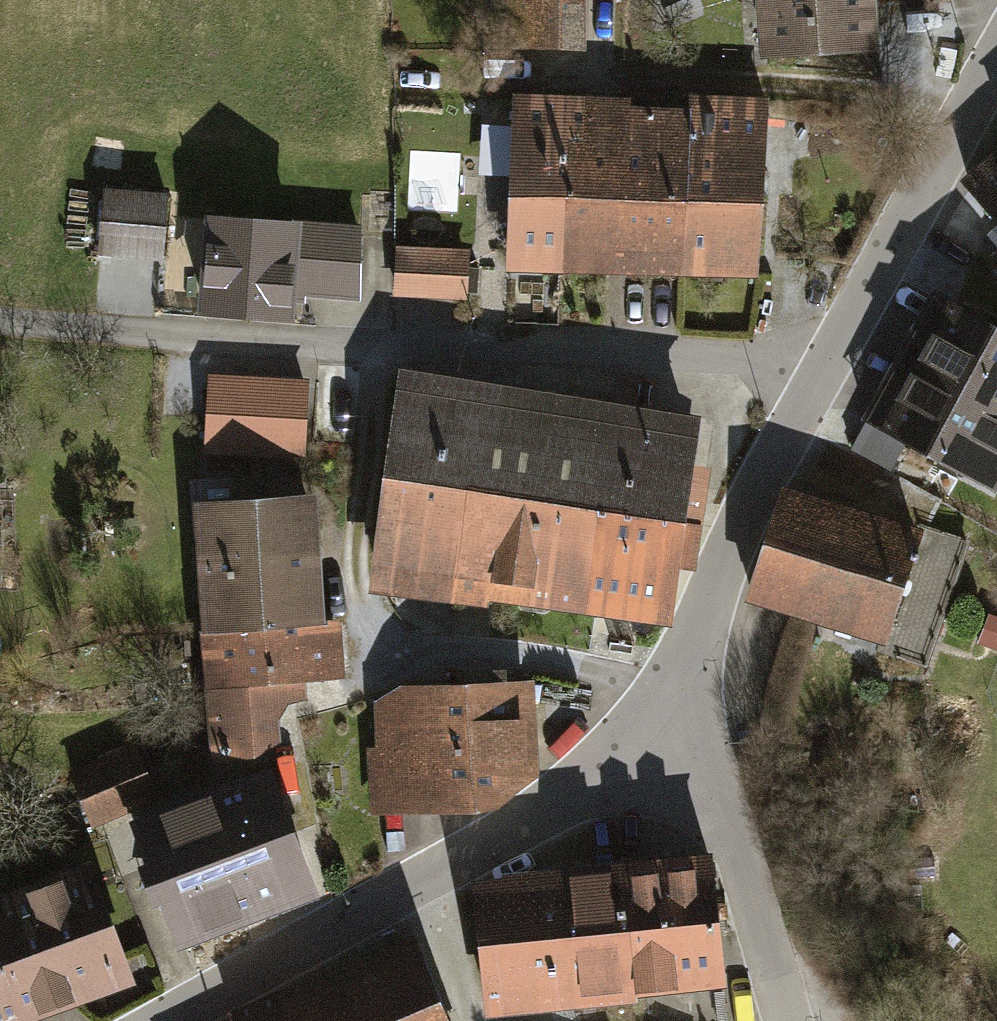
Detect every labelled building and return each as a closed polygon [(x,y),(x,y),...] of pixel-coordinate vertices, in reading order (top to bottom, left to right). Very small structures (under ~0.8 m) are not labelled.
[(490,46),(584,49),(585,0),(491,0),(490,46)] [(757,52),(877,45),(874,0),(754,0),(757,52)] [(514,92),(506,269),(563,271),(571,95),(514,92)] [(688,100),(680,276),(758,280),(766,96),(688,93),(688,100)] [(571,95),(563,271),(680,276),(688,100),(571,95)] [(996,225),(996,150),(960,181),(996,225)] [(164,190),(100,185),(95,249),(159,254),(164,190)] [(361,218),(199,207),(193,310),(287,317),(289,291),(356,295),(361,218)] [(469,248),(394,245),(391,292),(467,296),(469,248)] [(996,407),(996,320),(925,282),(889,350),(996,407)] [(854,416),(994,490),(996,484),(996,407),(889,350),(854,416)] [(207,370),(203,451),(305,456),(306,437),(309,375),(207,370)] [(698,416),(404,371),(373,577),(666,622),(676,561),(692,564),(707,463),(691,460),(698,416)] [(782,481),(745,596),(799,613),(880,639),(917,524),(782,481)] [(193,497),(214,756),(278,751),(274,704),(309,701),(307,673),(344,670),(339,615),(326,616),(316,487),(193,497)] [(367,747),(369,806),(502,802),(534,779),(531,681),(398,685),(374,704),(376,746),(367,747)] [(132,742),(66,768),(89,823),(154,797),(132,742)] [(133,818),(177,937),(314,887),(269,768),(133,818)] [(623,855),(624,863),(634,984),(726,976),(715,847),(623,855)] [(0,888),(0,1020),(18,1020),(74,1000),(142,975),(95,852),(0,888)] [(474,876),(486,1011),(636,998),(634,984),(624,863),(474,876)] [(417,933),(225,1008),(230,1020),(451,1020),(417,933)]
